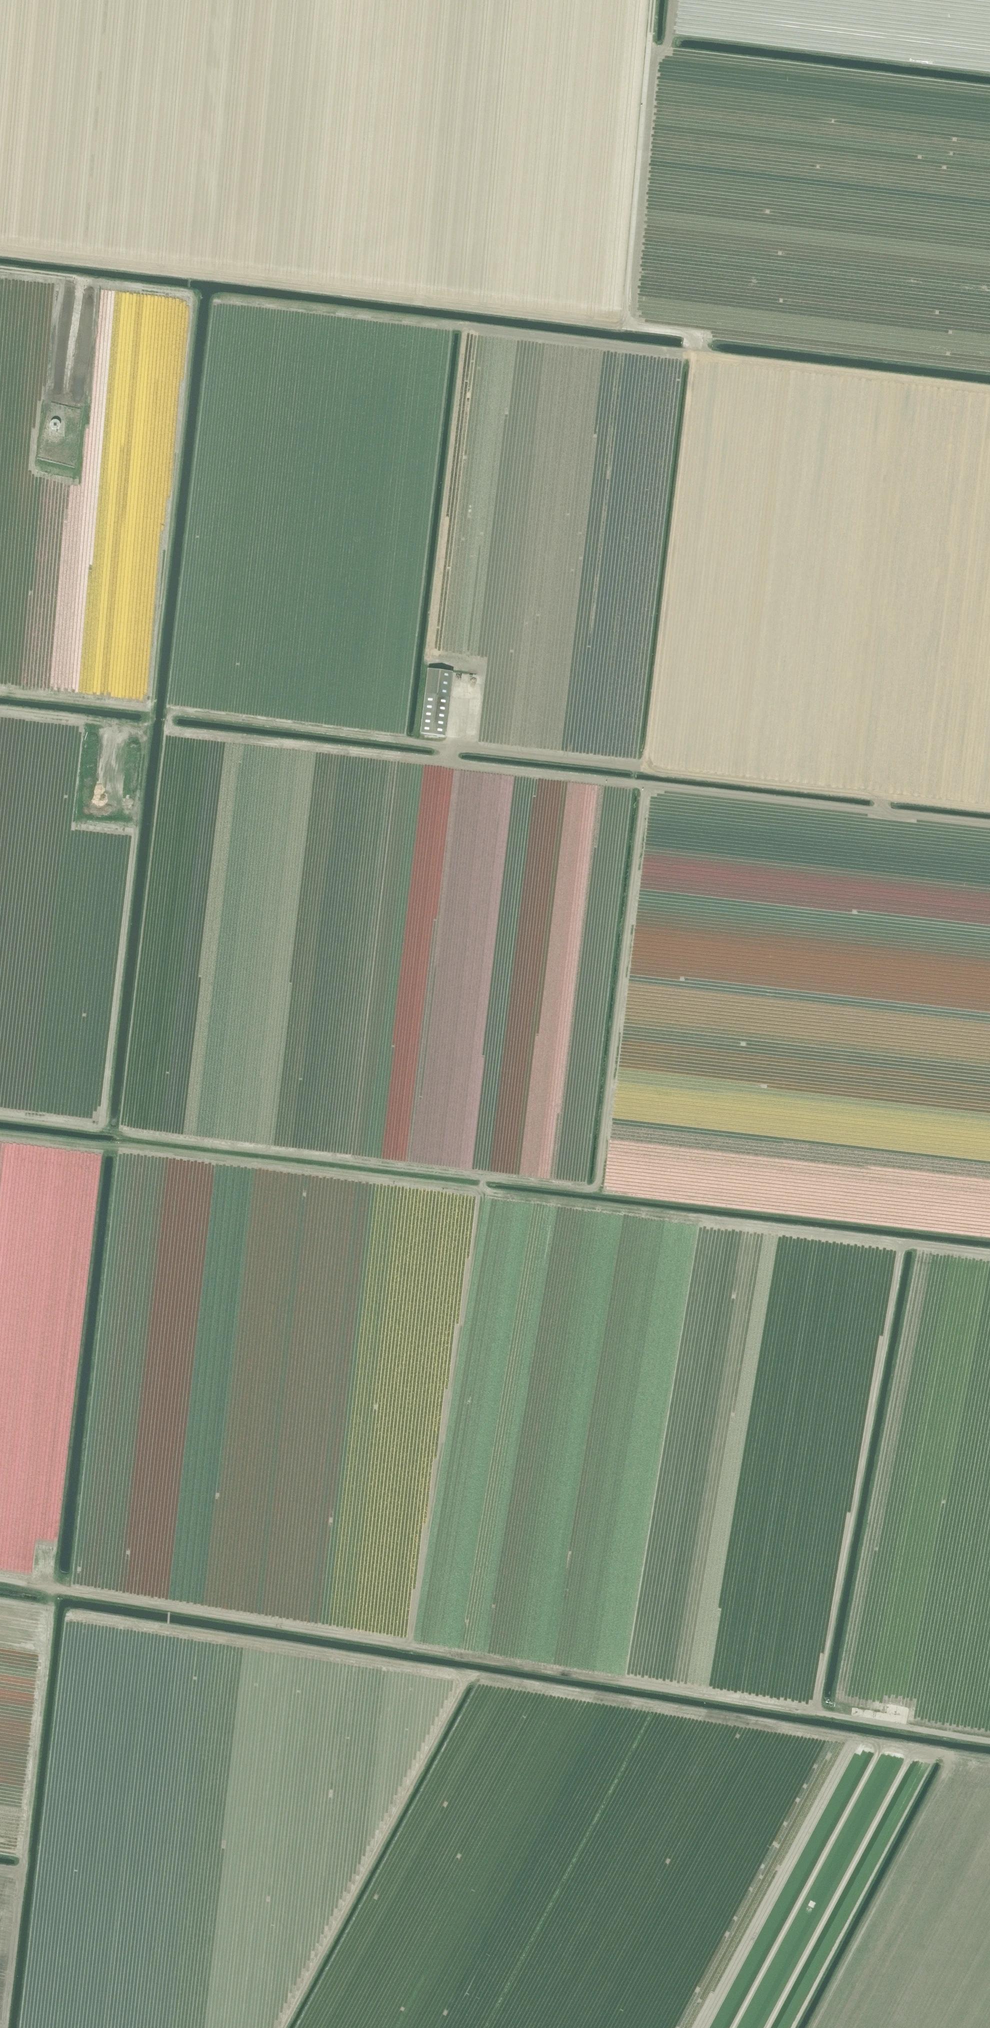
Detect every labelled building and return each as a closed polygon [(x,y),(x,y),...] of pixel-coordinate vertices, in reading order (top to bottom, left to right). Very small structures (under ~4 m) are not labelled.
[(445,736),(453,671),(428,669),(422,733),(434,734),(434,738),(440,738),(440,735),(445,736)]
